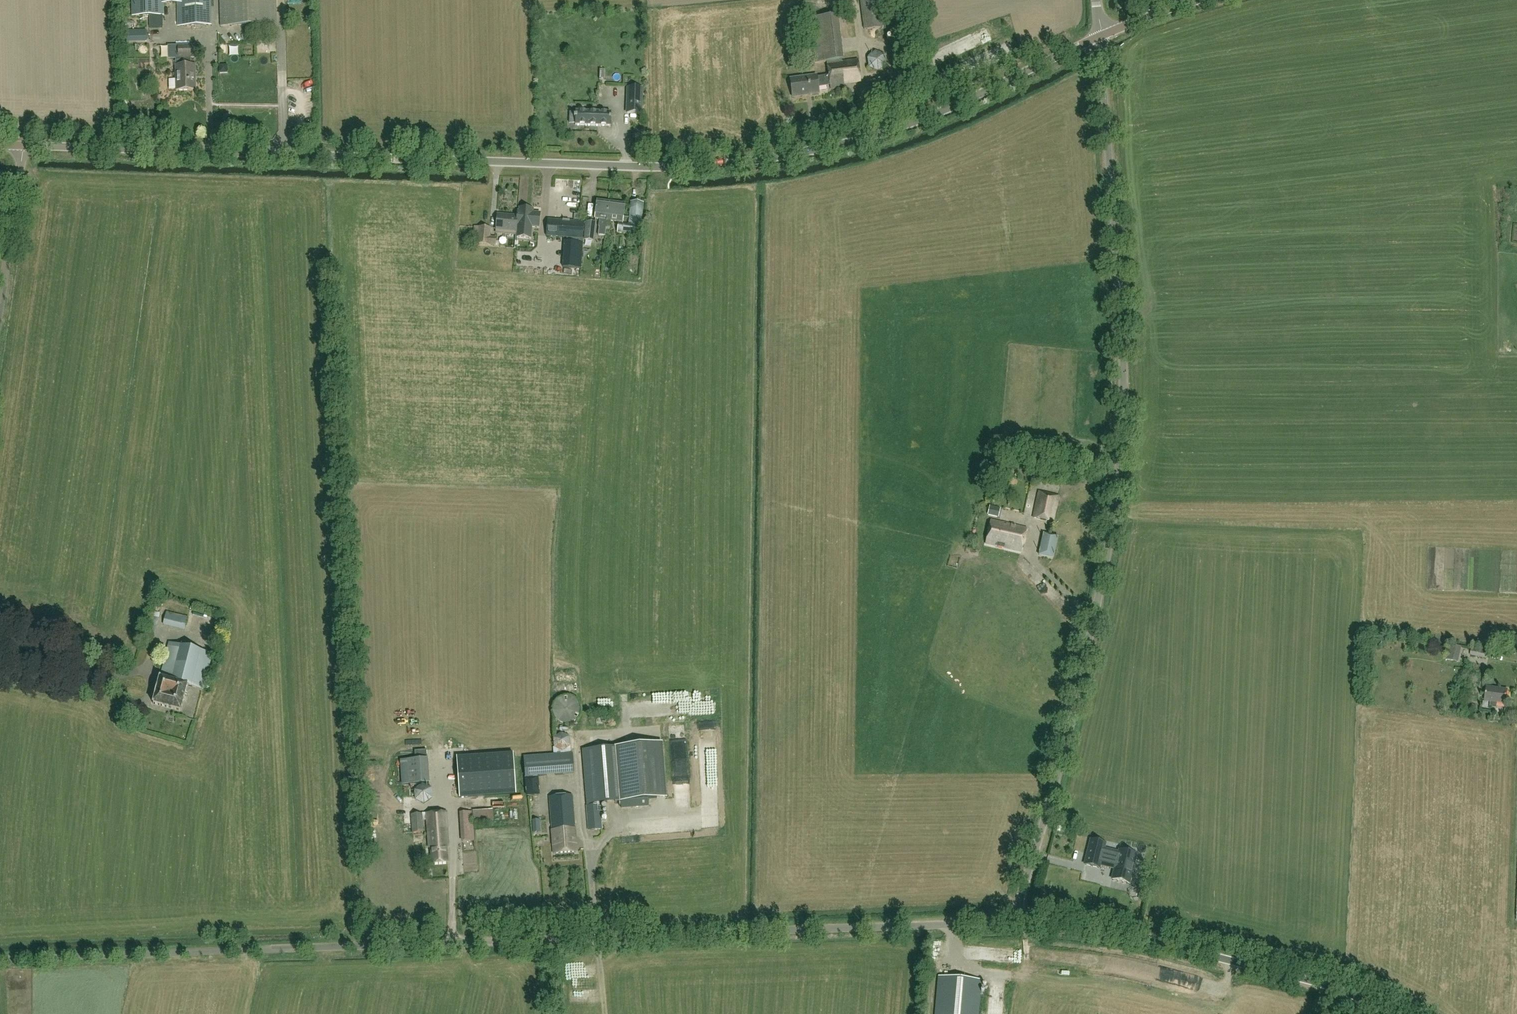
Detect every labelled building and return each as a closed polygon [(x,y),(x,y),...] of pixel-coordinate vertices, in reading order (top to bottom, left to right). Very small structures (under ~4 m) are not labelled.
[(134,16),(150,16),(150,28),(163,28),(162,3),(182,2),(182,0),(133,0),(134,16)] [(182,2),(182,26),(210,25),(210,0),(182,0),(182,2)] [(222,25),(276,23),(276,0),(221,0),(222,25)] [(884,27),(880,0),(860,0),(864,30),(884,27)] [(814,64),(844,60),(839,15),(808,19),(814,64)] [(199,58),(199,46),(169,47),(169,59),(176,59),(176,66),(180,66),(180,65),(191,64),(191,58),(199,58)] [(878,72),(886,65),(885,55),(875,51),(867,58),(868,68),(878,72)] [(829,76),(830,86),(831,89),(845,87),(844,85),(862,83),(858,60),(827,64),(829,76)] [(176,66),(177,91),(196,91),(195,66),(191,66),(191,64),(180,65),(180,66),(176,66)] [(262,65),(262,75),(270,75),(270,65),(262,65)] [(142,73),(139,80),(146,82),(148,75),(142,73)] [(817,76),(805,78),(806,88),(805,88),(806,96),(819,94),(818,88),(830,86),(829,76),(817,78),(817,76)] [(806,88),(805,78),(790,80),(792,97),(806,96),(805,88),(806,88)] [(627,114),(641,114),(642,89),(628,88),(627,114)] [(611,126),(611,113),(576,112),(575,118),(574,118),(574,119),(575,119),(575,125),(611,126)] [(597,201),(595,219),(599,220),(599,227),(598,235),(605,236),(606,228),(607,228),(608,214),(607,214),(608,203),(608,202),(597,201)] [(608,214),(607,228),(611,229),(612,221),(623,223),(626,205),(608,202),(608,203),(607,214),(608,214)] [(643,204),(630,203),(628,225),(620,225),(619,234),(634,235),(640,235),(643,204)] [(496,215),(495,230),(495,231),(516,233),(516,226),(517,226),(518,211),(516,211),(516,217),(496,215)] [(541,213),(518,211),(517,226),(522,226),(522,231),(521,240),(529,240),(530,231),(529,231),(529,227),(540,227),(541,213)] [(547,218),(546,236),(567,237),(583,239),(584,221),(567,220),(547,218)] [(586,221),(584,241),(594,242),(597,222),(586,221)] [(485,245),(486,229),(473,228),(472,241),(478,241),(478,245),(485,245)] [(1054,523),(1060,497),(1040,492),(1034,519),(1054,523)] [(1001,509),(990,506),(988,516),(999,518),(1001,509)] [(1022,553),(1028,530),(993,521),(987,543),(1022,553)] [(1054,559),(1059,536),(1044,534),(1039,556),(1054,559)] [(186,617),(167,612),(164,625),(186,631),(189,618),(186,617)] [(203,690),(212,654),(169,643),(154,705),(181,712),(187,686),(203,690)] [(1450,645),(1447,659),(1458,662),(1461,647),(1450,645)] [(1472,649),(1471,656),(1487,659),(1488,652),(1472,649)] [(1487,687),(1485,701),(1491,702),(1490,708),(1497,709),(1498,703),(1506,704),(1508,690),(1487,687)] [(554,707),(553,711),(554,715),(556,719),(559,722),(563,724),(567,725),(572,724),(575,722),(578,718),(580,714),(580,710),(579,706),(576,702),(573,699),(569,698),(564,698),(560,700),(556,703),(554,707)] [(553,748),(554,755),(524,757),(526,778),(527,796),(540,795),(539,777),(557,775),(574,774),(573,753),(571,754),(570,737),(561,733),(553,739),(554,748),(553,748)] [(662,743),(624,747),(583,750),(587,804),(628,801),(667,797),(662,743)] [(513,753),(456,757),(459,798),(516,794),(513,753)] [(402,785),(430,783),(428,759),(400,761),(402,785)] [(554,854),(577,852),(573,795),(550,797),(554,854)] [(589,831),(602,830),(600,805),(587,806),(589,831)] [(470,818),(488,817),(488,809),(470,809),(470,818)] [(471,810),(459,811),(460,842),(472,841),(471,810)] [(427,814),(423,814),(412,815),(413,834),(424,833),(423,821),(427,820),(429,849),(431,849),(432,864),(448,863),(447,847),(449,847),(447,813),(427,814)] [(1136,855),(1119,850),(1118,853),(1104,849),(1105,844),(1091,840),(1085,865),(1099,868),(1100,866),(1114,869),(1112,879),(1129,884),(1136,855)] [(981,981),(939,977),(936,1013),(978,1013),(981,981)]
